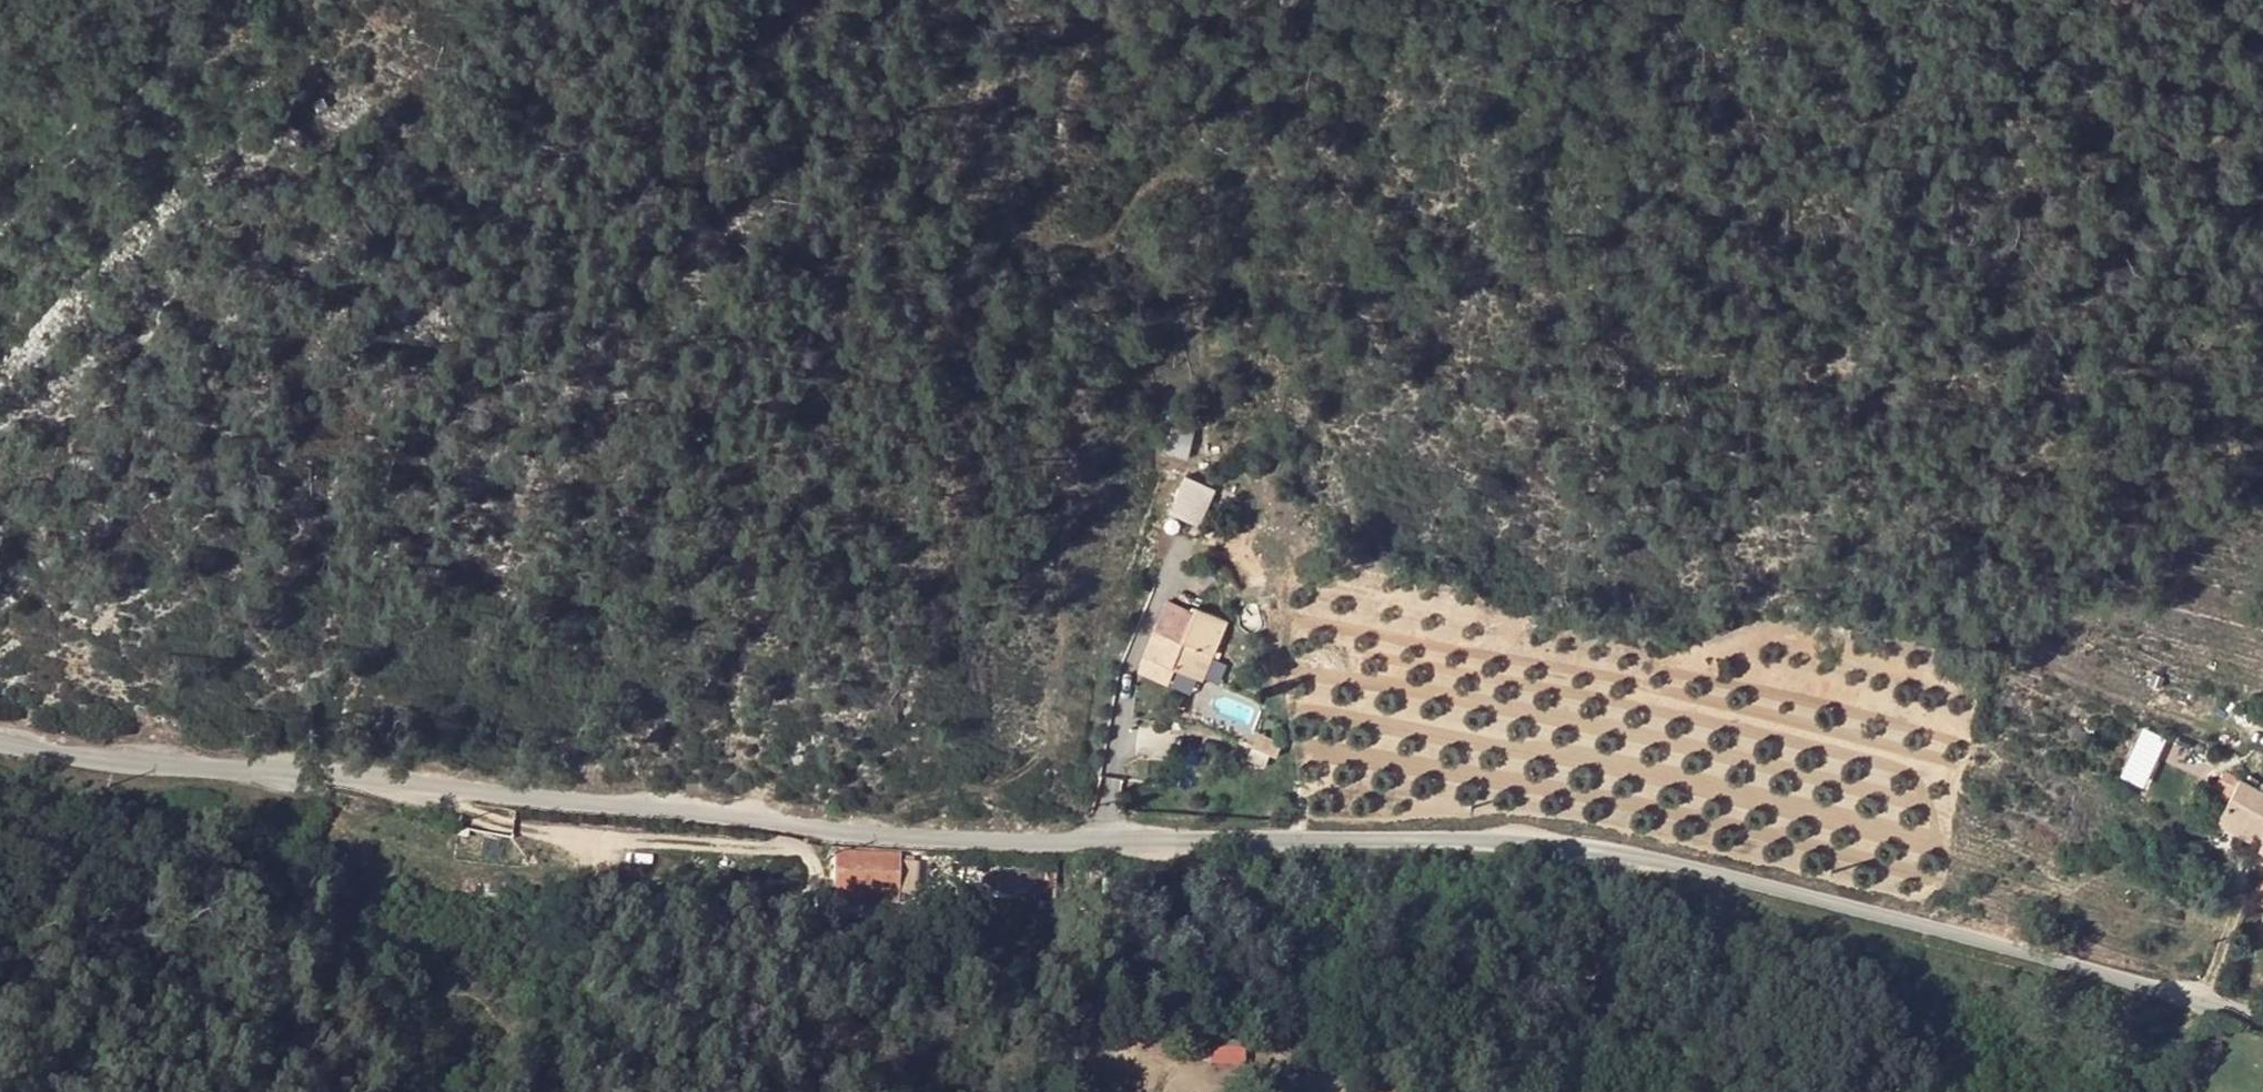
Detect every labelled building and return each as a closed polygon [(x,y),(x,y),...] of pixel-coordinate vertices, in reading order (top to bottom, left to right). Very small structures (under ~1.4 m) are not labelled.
[(1164,476),(1151,514),(1180,523),(1192,485),(1164,476)] [(1197,533),(1189,531),(1187,537),(1195,539),(1197,533)] [(1179,611),(1151,602),(1128,673),(1160,683),(1165,668),(1194,678),(1202,652),(1209,654),(1211,649),(1204,647),(1213,615),(1181,605),(1179,611)] [(1279,732),(1254,724),(1250,738),(1269,744),(1274,745),(1279,732)] [(2143,763),(2155,747),(2197,779),(2209,764),(2177,739),(2171,747),(2151,732),(2133,755),(2143,763)] [(1269,744),(1250,738),(1246,751),(1265,757),(1269,744)] [(2214,824),(2262,851),(2262,852),(2262,800),(2234,784),(2214,824)] [(907,866),(847,861),(844,894),(905,898),(907,866)]
